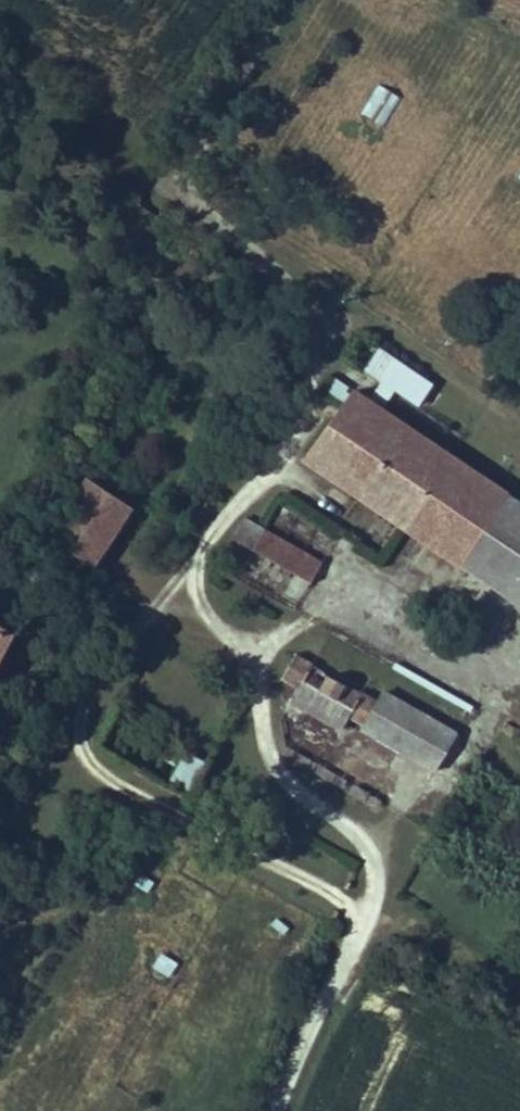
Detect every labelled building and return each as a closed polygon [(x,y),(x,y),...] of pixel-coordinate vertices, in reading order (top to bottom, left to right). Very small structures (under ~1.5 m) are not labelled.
[(360,113),(383,126),(400,96),(377,83),(360,113)] [(383,382),(397,391),(420,406),(435,385),(382,350),(368,371),(383,382)] [(369,404),(382,412),(397,391),(383,382),(369,404)] [(407,529),(454,460),(382,412),(369,404),(354,394),(306,460),(334,480),(344,465),(390,495),(380,511),(407,529)] [(407,529),(462,567),(508,496),(454,460),(407,529)] [(344,465),(334,480),(380,511),(390,495),(344,465)] [(54,536),(97,565),(132,511),(90,483),(54,536)] [(462,567),(495,589),(519,605),(519,504),(508,496),(462,567)] [(235,540),(312,585),(325,565),(247,520),(235,540)] [(13,639),(0,632),(0,663),(13,639)] [(354,713),(350,719),(365,727),(363,731),(405,755),(435,772),(458,733),(385,693),(380,702),(364,693),(362,695),(314,668),(316,665),(298,655),(283,680),(300,690),(305,683),(354,713)] [(295,699),(345,728),(350,719),(354,713),(305,683),(300,690),(295,699)] [(195,792),(206,760),(181,751),(170,783),(195,792)] [(160,951),(151,968),(169,977),(177,961),(160,951)]
